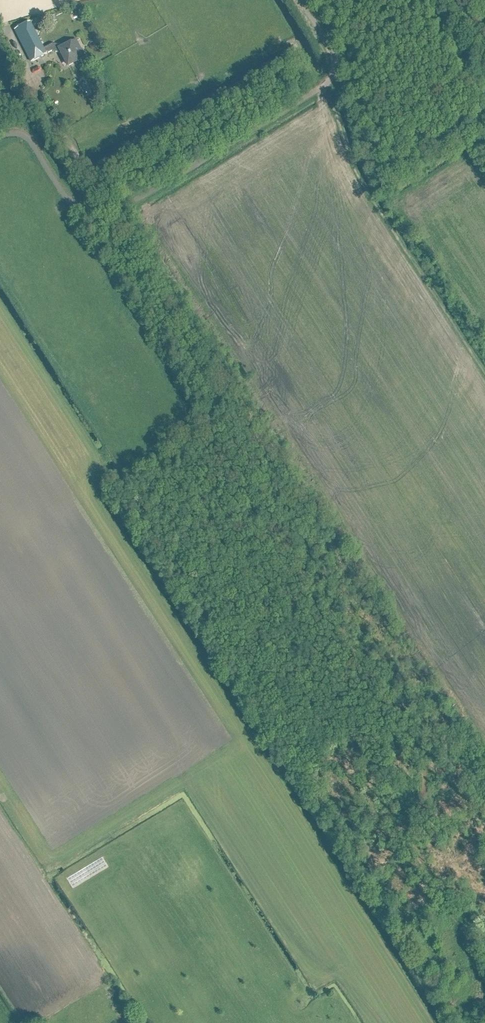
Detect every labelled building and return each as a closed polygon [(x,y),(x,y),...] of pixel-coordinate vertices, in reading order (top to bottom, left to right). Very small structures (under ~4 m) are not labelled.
[(30,64),(46,55),(45,54),(47,53),(48,54),(51,52),(61,54),(68,66),(87,54),(79,39),(64,47),(52,44),(43,49),(41,46),(33,29),(32,29),(28,22),(13,30),(30,64)] [(37,62),(39,77),(49,75),(47,60),(37,62)] [(315,1001),(306,1006),(309,1013),(319,1008),(315,1001)] [(344,1004),(329,1010),(333,1021),(348,1015),(344,1004)]
